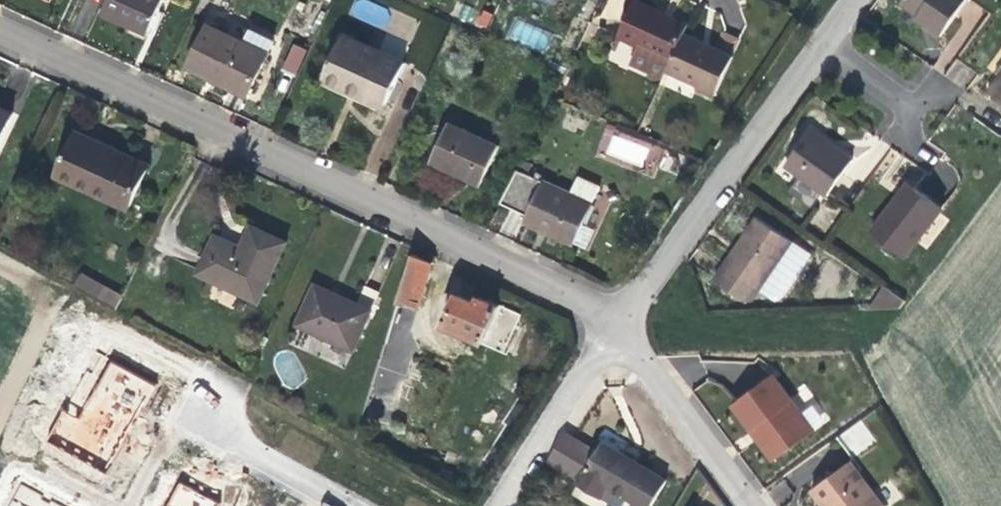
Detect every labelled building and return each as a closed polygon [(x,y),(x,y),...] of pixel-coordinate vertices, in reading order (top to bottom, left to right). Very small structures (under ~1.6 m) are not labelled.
[(163,0),(108,0),(102,14),(115,20),(148,35),(163,0)] [(684,34),(688,25),(647,5),(636,0),(619,37),(640,47),(632,63),(663,77),(667,70),(684,34)] [(966,0),(903,0),(901,3),(918,15),(928,21),(925,25),(940,37),(966,0)] [(928,21),(918,15),(915,19),(925,25),(928,21)] [(248,91),(266,54),(273,41),(249,29),(242,42),(209,25),(188,66),(208,76),(225,85),(227,81),(248,91)] [(715,95),(741,41),(722,33),(715,48),(707,44),(684,34),(667,70),(698,85),(697,87),(715,95)] [(386,104),(405,64),(343,35),(322,80),(363,98),(365,95),(386,104)] [(280,70),(295,77),(306,49),(291,43),(280,70)] [(999,76),(988,91),(1000,101),(1000,73),(999,76)] [(248,91),(227,81),(225,85),(246,95),(248,91)] [(386,104),(365,95),(363,98),(384,108),(386,104)] [(13,114),(0,108),(0,141),(13,114)] [(480,186),(499,146),(448,123),(430,163),(466,179),(480,186)] [(827,195),(853,160),(838,149),(836,150),(830,146),(825,142),(826,141),(811,130),(786,165),(827,195)] [(129,208),(148,166),(92,140),(76,132),(56,174),(129,208)] [(573,245),(600,187),(578,177),(570,193),(528,174),(533,165),(523,160),(501,203),(526,216),(523,222),(535,228),(573,245)] [(901,204),(914,188),(908,183),(902,190),(895,200),(901,204)] [(905,257),(942,209),(914,188),(901,204),(895,200),(871,231),(905,257)] [(753,300),(792,241),(758,217),(739,245),(714,280),(744,300),(753,300)] [(258,302),(286,242),(252,227),(242,248),(232,243),(216,236),(198,274),(258,302)] [(417,309),(432,263),(413,254),(398,302),(417,309)] [(98,300),(105,288),(81,274),(74,287),(98,300)] [(354,351),(372,310),(333,292),(315,284),(297,325),(354,351)] [(906,301),(885,287),(869,311),(899,310),(906,301)] [(116,310),(123,297),(105,288),(98,300),(116,310)] [(488,331),(498,308),(499,306),(480,297),(477,303),(468,299),(458,295),(443,326),(481,344),(488,331)] [(502,338),(513,315),(498,308),(488,331),(502,338)] [(95,354),(45,452),(102,481),(152,383),(95,354)] [(814,432),(773,375),(732,405),(751,431),(755,429),(761,437),(757,439),(773,461),(814,432)] [(876,442),(861,420),(836,437),(852,458),(876,442)] [(602,442),(578,483),(617,505),(620,505),(626,496),(642,505),(652,505),(667,481),(613,448),(602,442)] [(850,462),(811,490),(823,505),(883,505),(850,462)] [(163,505),(218,505),(220,501),(174,481),(163,505)] [(17,484),(7,505),(61,505),(17,484)]
